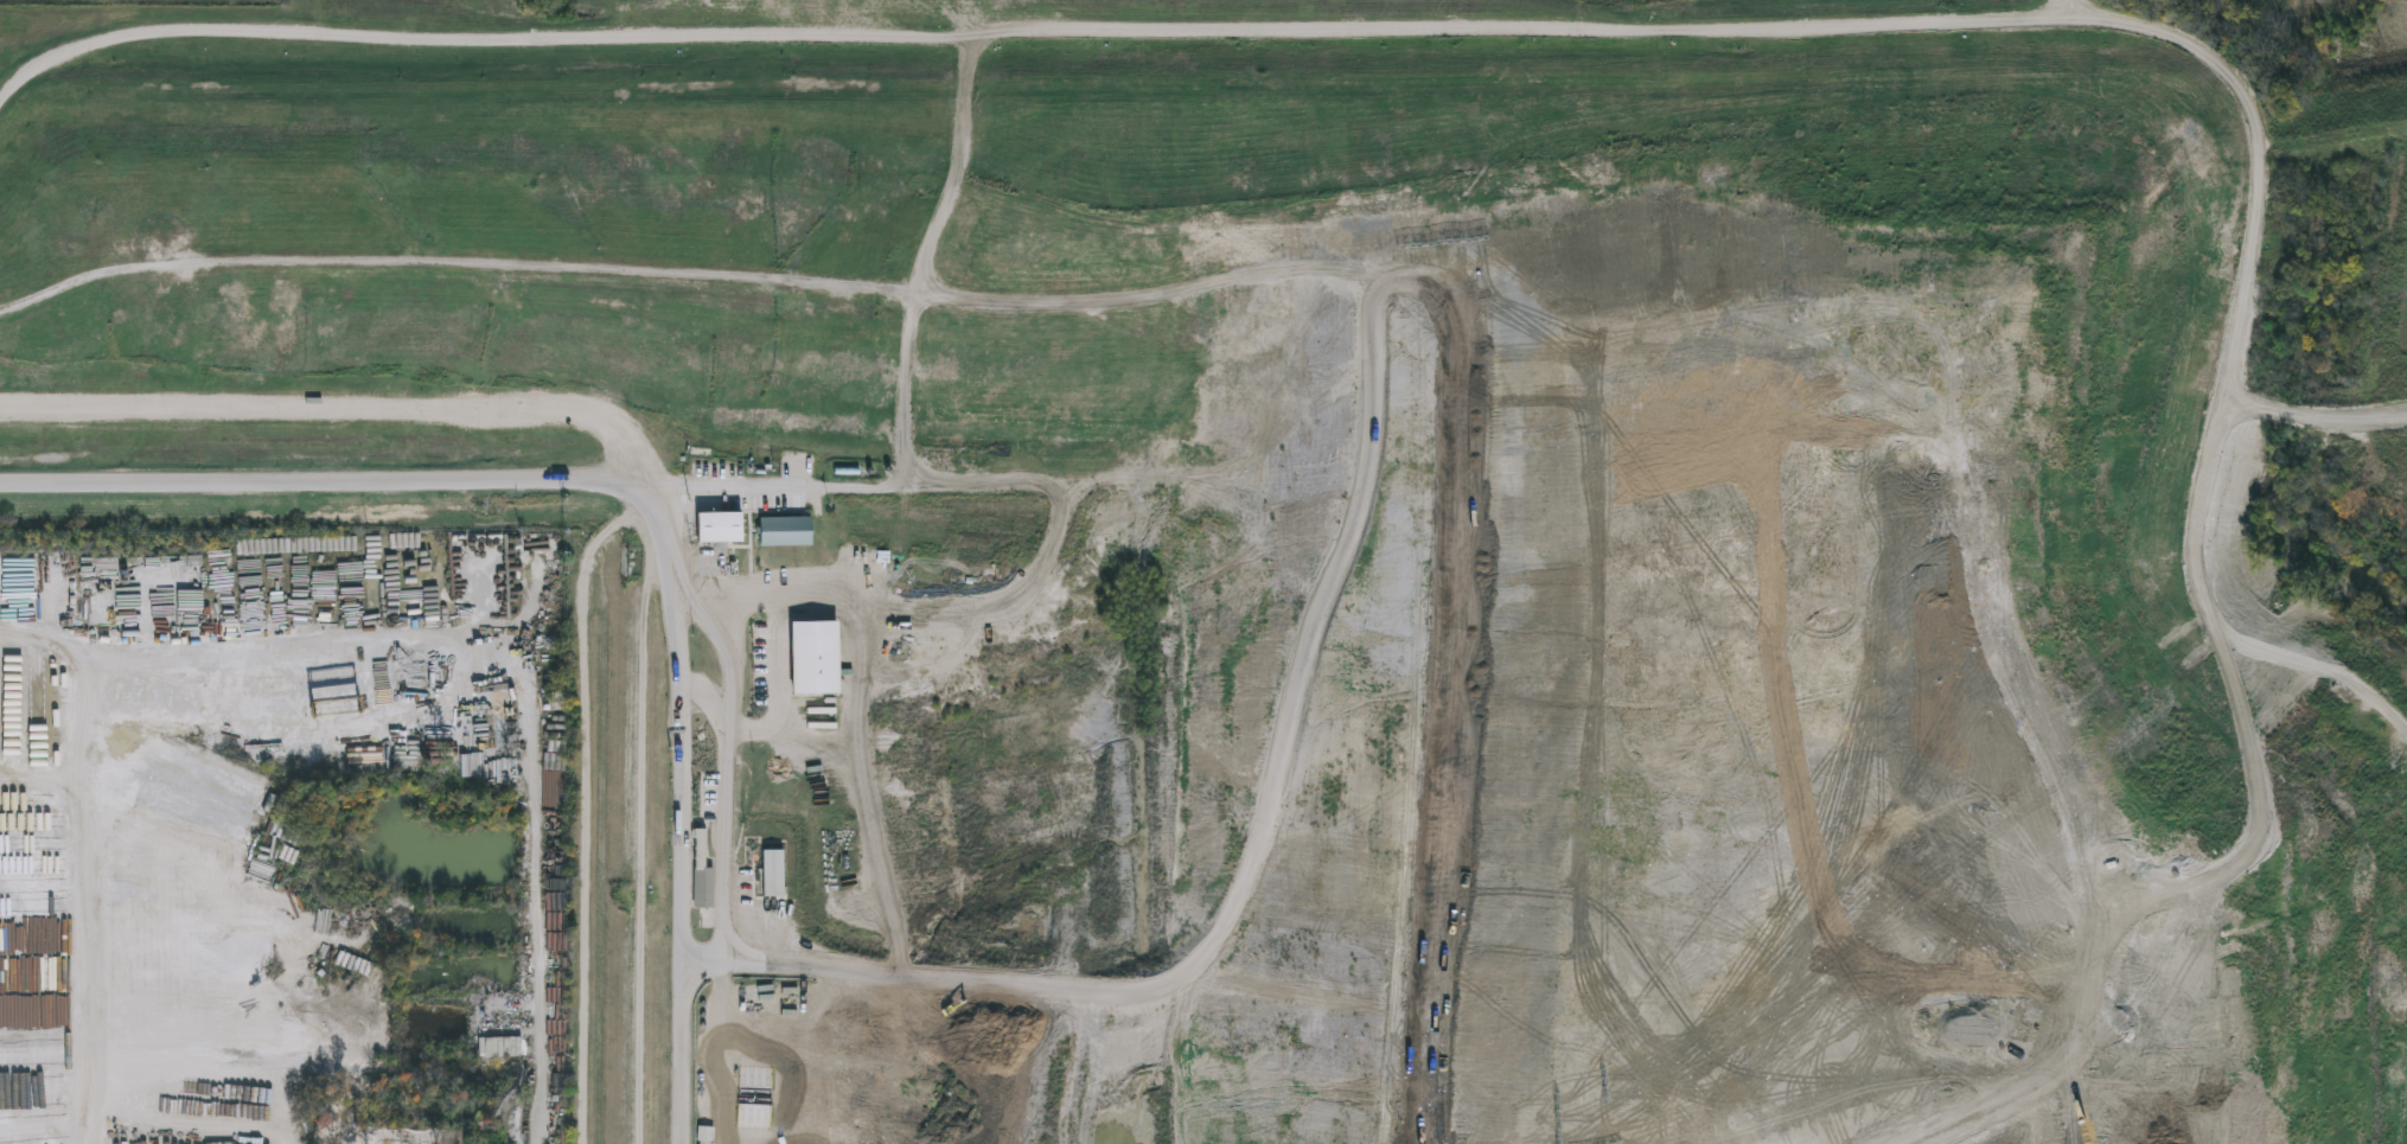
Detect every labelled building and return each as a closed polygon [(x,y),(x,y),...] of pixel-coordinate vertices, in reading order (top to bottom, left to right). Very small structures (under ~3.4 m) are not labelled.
[(739,515),(739,544),(694,544),(694,515),(739,515)] [(810,548),(756,548),(756,519),(810,519),(810,548)] [(837,696),(791,696),(791,624),(837,624),(837,696)] [(714,870),(714,909),(694,909),(694,831),(707,831),(707,870),(714,870)] [(300,882),(299,902),(264,902),(264,882),(300,882)] [(773,1105),(773,1130),(740,1131),(740,1093),(751,1093),(752,1106),(773,1105)] [(698,1143),(700,1127),(715,1129),(714,1143),(698,1143)]
